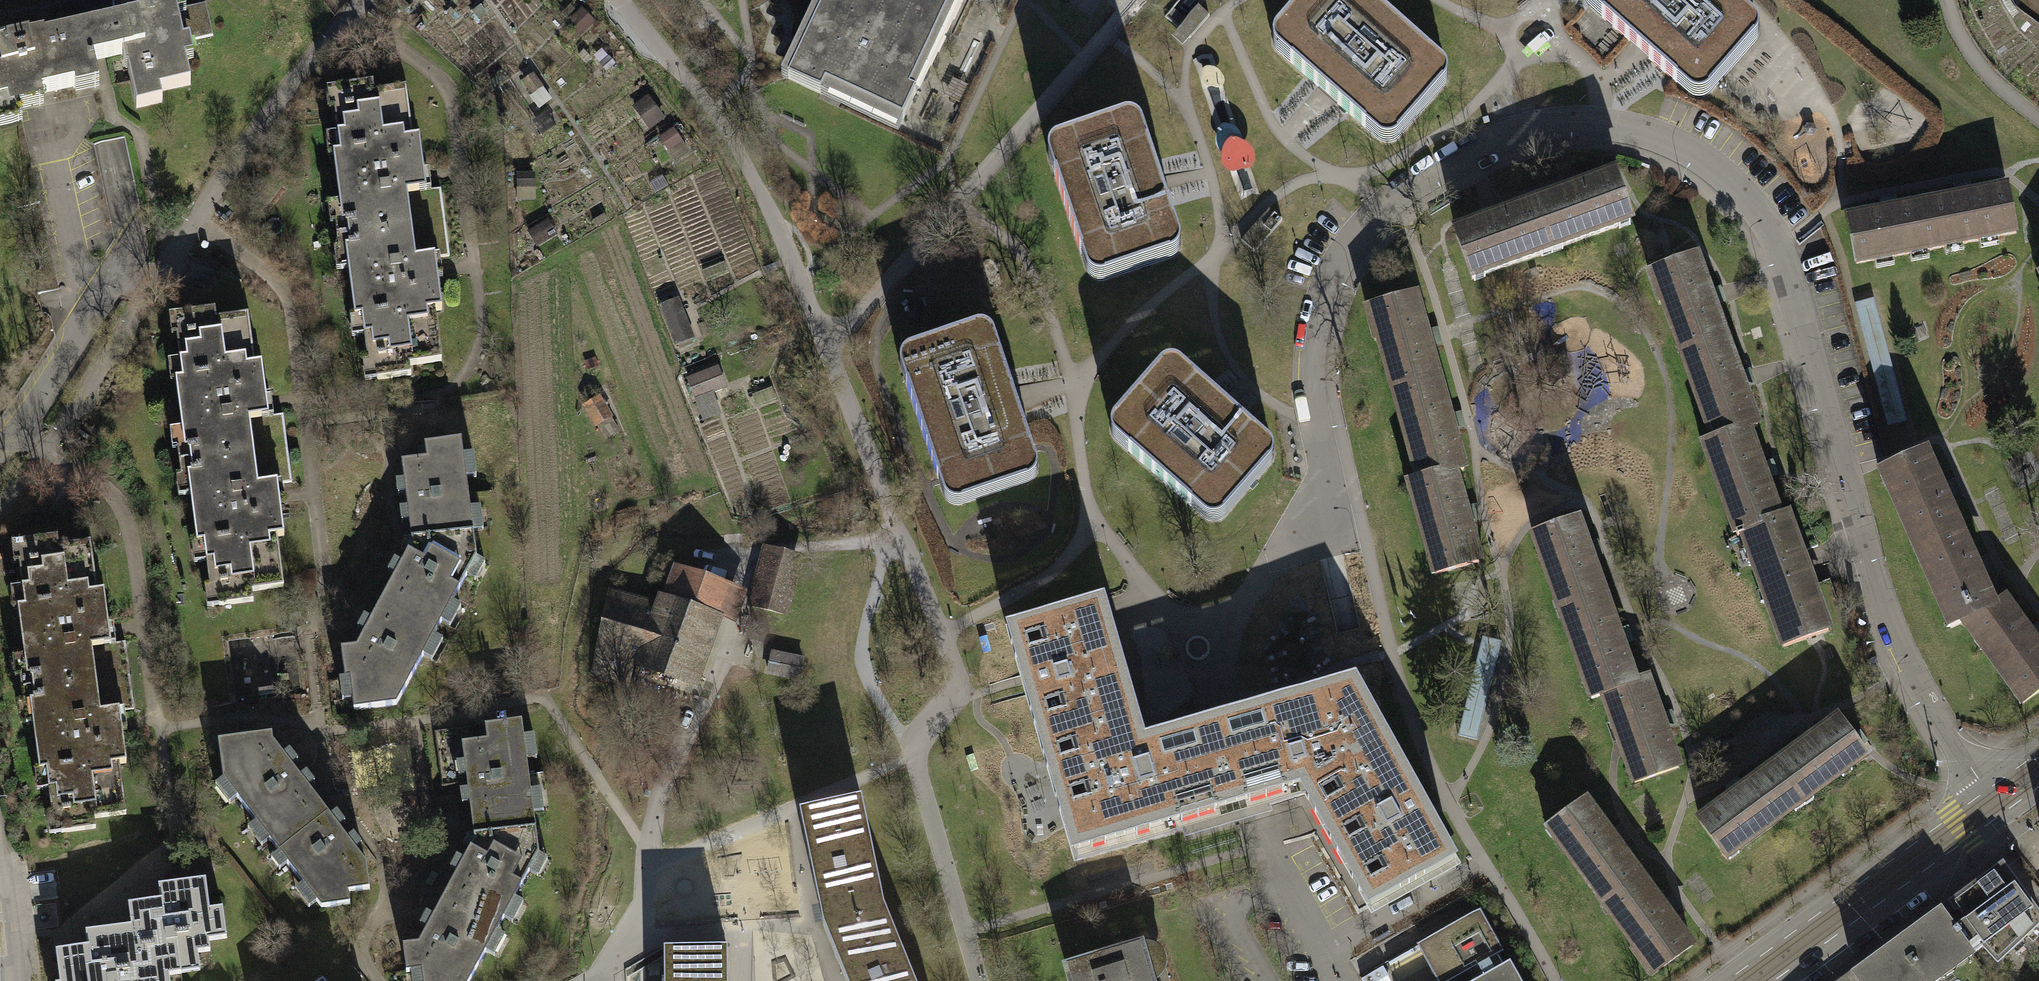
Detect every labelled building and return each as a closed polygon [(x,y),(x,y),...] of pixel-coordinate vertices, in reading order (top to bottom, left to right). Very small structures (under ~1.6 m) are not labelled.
[(118,22),(115,23),(122,54),(128,53),(131,67),(126,69),(135,107),(162,101),(160,90),(190,83),(183,55),(176,57),(173,42),(211,34),(204,3),(170,11),(167,0),(112,0),(118,22)] [(779,79),(811,95),(816,85),(893,121),(906,94),(899,91),(943,0),(816,0),(779,79)] [(1272,33),(1271,40),(1272,46),(1278,52),(1307,77),(1318,87),(1327,96),(1337,104),(1348,114),(1373,137),(1380,142),(1387,140),(1395,134),(1441,82),(1441,73),(1436,63),(1364,0),(1300,0),(1272,33)] [(1585,2),(1589,6),(1590,7),(1628,40),(1641,51),(1651,60),(1662,70),(1690,94),(1695,97),(1702,97),(1707,95),(1711,91),(1715,86),(1758,38),(1759,34),(1759,28),(1758,24),(1754,20),(1731,0),(1585,0),(1585,2)] [(581,8),(568,22),(581,35),(595,21),(581,8)] [(122,54),(115,23),(92,28),(49,37),(44,38),(45,42),(29,45),(28,39),(0,45),(0,68),(0,70),(0,116),(21,111),(19,99),(48,93),(75,87),(74,82),(96,77),(93,60),(98,59),(122,54)] [(529,73),(521,79),(532,94),(540,88),(529,73)] [(372,82),(326,87),(328,108),(335,107),(338,134),(324,135),(326,155),(333,155),(339,203),(323,205),(325,225),(331,224),(334,249),(329,250),(332,273),(348,272),(353,317),(347,318),(349,337),(364,335),(367,359),(358,360),(360,380),(412,375),(411,364),(443,360),(437,307),(441,307),(437,269),(435,254),(414,257),(407,189),(427,186),(426,177),(421,133),(412,134),(407,87),(373,91),(372,82)] [(647,95),(636,103),(649,120),(660,112),(647,95)] [(1124,114),(1054,138),(1049,143),(1048,149),(1050,157),(1085,264),(1088,272),(1096,274),(1105,273),(1171,253),(1177,245),(1178,234),(1168,206),(1163,190),(1161,184),(1158,177),(1153,163),(1138,119),(1134,115),(1124,114)] [(1468,278),(1626,221),(1611,178),(1574,191),(1496,219),(1452,235),(1468,278)] [(1955,197),(1924,204),(1928,226),(1935,224),(1939,246),(2011,231),(2002,188),(1972,194),(1955,197)] [(1853,263),(1939,246),(1935,224),(1928,226),(1924,204),(1898,209),(1881,212),(1844,219),(1853,263)] [(1255,251),(1280,220),(1267,209),(1242,240),(1255,251)] [(1692,256),(1644,273),(1655,303),(1659,302),(1709,440),(1699,444),(1733,536),(1738,534),(1778,646),(1824,629),(1804,572),(1798,556),(1782,512),(1775,515),(1760,474),(1744,429),(1753,426),(1737,382),(1707,299),(1692,256)] [(1411,295),(1363,309),(1371,340),(1376,338),(1415,480),(1405,482),(1430,573),(1476,561),(1451,472),(1460,469),(1411,295)] [(675,296),(657,305),(677,345),(695,336),(675,296)] [(1874,299),(1855,304),(1887,427),(1906,422),(1874,299)] [(211,306),(167,312),(169,332),(173,331),(176,357),(165,358),(169,382),(175,381),(182,427),(166,429),(168,447),(175,446),(179,474),(174,475),(176,494),(189,492),(196,540),(188,541),(190,561),(206,558),(210,585),(202,587),(205,604),(250,598),(249,588),(282,583),(275,530),(283,529),(278,495),(277,483),(288,482),(278,415),(269,416),(267,401),(261,357),(253,358),(247,313),(212,318),(211,306)] [(974,327),(904,351),(899,356),(898,362),(899,369),(938,486),(940,493),(943,500),(950,503),(960,501),(1026,481),(1031,473),(1032,462),(1030,454),(1028,449),(1020,426),(1016,414),(1012,403),(1007,388),(1002,374),(988,332),(984,327),(974,327)] [(1159,363),(1111,420),(1110,427),(1111,432),(1117,438),(1203,512),(1209,517),(1217,515),(1225,510),(1271,458),(1272,449),(1267,439),(1242,418),(1231,409),(1227,405),(1220,399),(1209,390),(1173,360),(1168,359),(1159,363)] [(718,363),(685,377),(702,418),(722,410),(714,391),(727,385),(718,363)] [(599,393),(583,404),(606,438),(619,430),(611,417),(614,416),(599,393)] [(481,561),(474,558),(471,529),(481,528),(479,506),(467,507),(464,474),(474,473),(472,453),(460,454),(458,438),(422,442),(424,458),(400,461),(402,478),(394,479),(396,494),(403,493),(404,505),(396,506),(396,513),(397,521),(407,520),(409,537),(402,538),(397,548),(403,551),(399,561),(392,557),(389,561),(385,570),(392,573),(370,619),(360,614),(357,621),(353,628),(360,632),(354,645),(339,648),(344,678),(337,679),(340,699),(350,698),(352,709),(394,702),(420,655),(431,660),(441,640),(431,635),(439,620),(450,626),(461,605),(451,600),(464,576),(471,580),(481,561)] [(1881,474),(1916,550),(1957,531),(1944,504),(1936,486),(1935,483),(1921,455),(1910,460),(1886,471),(1881,474)] [(1574,521),(1530,537),(1586,699),(1599,694),(1629,783),(1673,768),(1642,677),(1630,681),(1574,521)] [(1952,625),(1963,620),(1990,607),(1969,558),(1957,531),(1916,550),(1952,625)] [(19,582),(5,584),(7,603),(15,602),(24,672),(29,671),(32,695),(27,696),(36,767),(32,768),(34,788),(45,786),(48,810),(43,811),(46,830),(91,824),(90,814),(124,809),(117,759),(124,758),(119,719),(123,719),(121,708),(131,707),(122,639),(108,641),(101,583),(93,584),(87,537),(53,542),(52,532),(8,537),(11,557),(16,557),(19,582)] [(763,544),(747,606),(785,617),(800,554),(763,544)] [(607,588),(583,674),(623,687),(631,663),(700,685),(722,615),(734,619),(745,586),(673,563),(664,592),(656,589),(653,600),(607,588)] [(1990,607),(1963,620),(2022,702),(2038,690),(2038,649),(2038,647),(2003,601),(1990,607)] [(1141,745),(1100,602),(1008,627),(1023,677),(1025,685),(1027,693),(1070,845),(1075,861),(1256,808),(1307,793),(1370,905),(1447,858),(1354,682),(1317,693),(1223,722),(1141,745)] [(1472,739),(1496,642),(1479,638),(1455,734),(1472,739)] [(802,655),(769,648),(764,673),(797,680),(802,655)] [(468,798),(473,838),(535,829),(532,808),(543,806),(540,783),(529,785),(525,755),(535,753),(532,732),(523,733),(521,718),(483,723),(432,730),(440,787),(459,784),(460,793),(461,799),(468,798)] [(1834,719),(1696,821),(1723,858),(1861,756),(1834,719)] [(223,778),(278,850),(325,812),(272,741),(272,734),(216,741),(223,778)] [(881,906),(858,800),(796,812),(805,862),(818,925),(841,980),(913,980),(881,906)] [(1647,975),(1688,946),(1582,800),(1544,828),(1632,948),(1629,950),(1647,975)] [(365,861),(325,812),(278,850),(320,907),(348,905),(347,891),(368,889),(365,861)] [(456,867),(440,901),(496,928),(502,915),(512,920),(523,899),(513,894),(527,867),(535,872),(545,853),(537,849),(535,829),(473,838),(465,854),(456,850),(453,856),(449,864),(456,867)] [(1949,931),(1966,954),(1985,944),(1998,959),(2038,923),(2038,918),(1997,863),(1946,903),(1959,925),(1949,931)] [(54,946),(58,979),(52,980),(168,980),(166,969),(196,966),(194,949),(207,947),(206,935),(224,933),(220,905),(206,907),(202,876),(157,881),(159,896),(125,900),(128,922),(84,927),(86,942),(54,946)] [(496,928),(440,901),(433,911),(426,908),(423,913),(418,922),(425,925),(416,942),(401,944),(404,972),(419,970),(421,980),(467,980),(484,948),(493,953),(503,933),(496,928)] [(1476,909),(1412,945),(1432,980),(1446,980),(1500,952),(1476,909)] [(1851,972),(1858,980),(1932,980),(1966,954),(1949,931),(1934,910),(1851,972)] [(1061,966),(1066,980),(1147,980),(1136,944),(1102,954),(1061,966)] [(664,980),(728,980),(727,948),(664,948),(664,980)] [(1506,960),(1469,980),(1517,980),(1506,960)] [(1851,972),(1838,980),(1858,980),(1851,972)]
